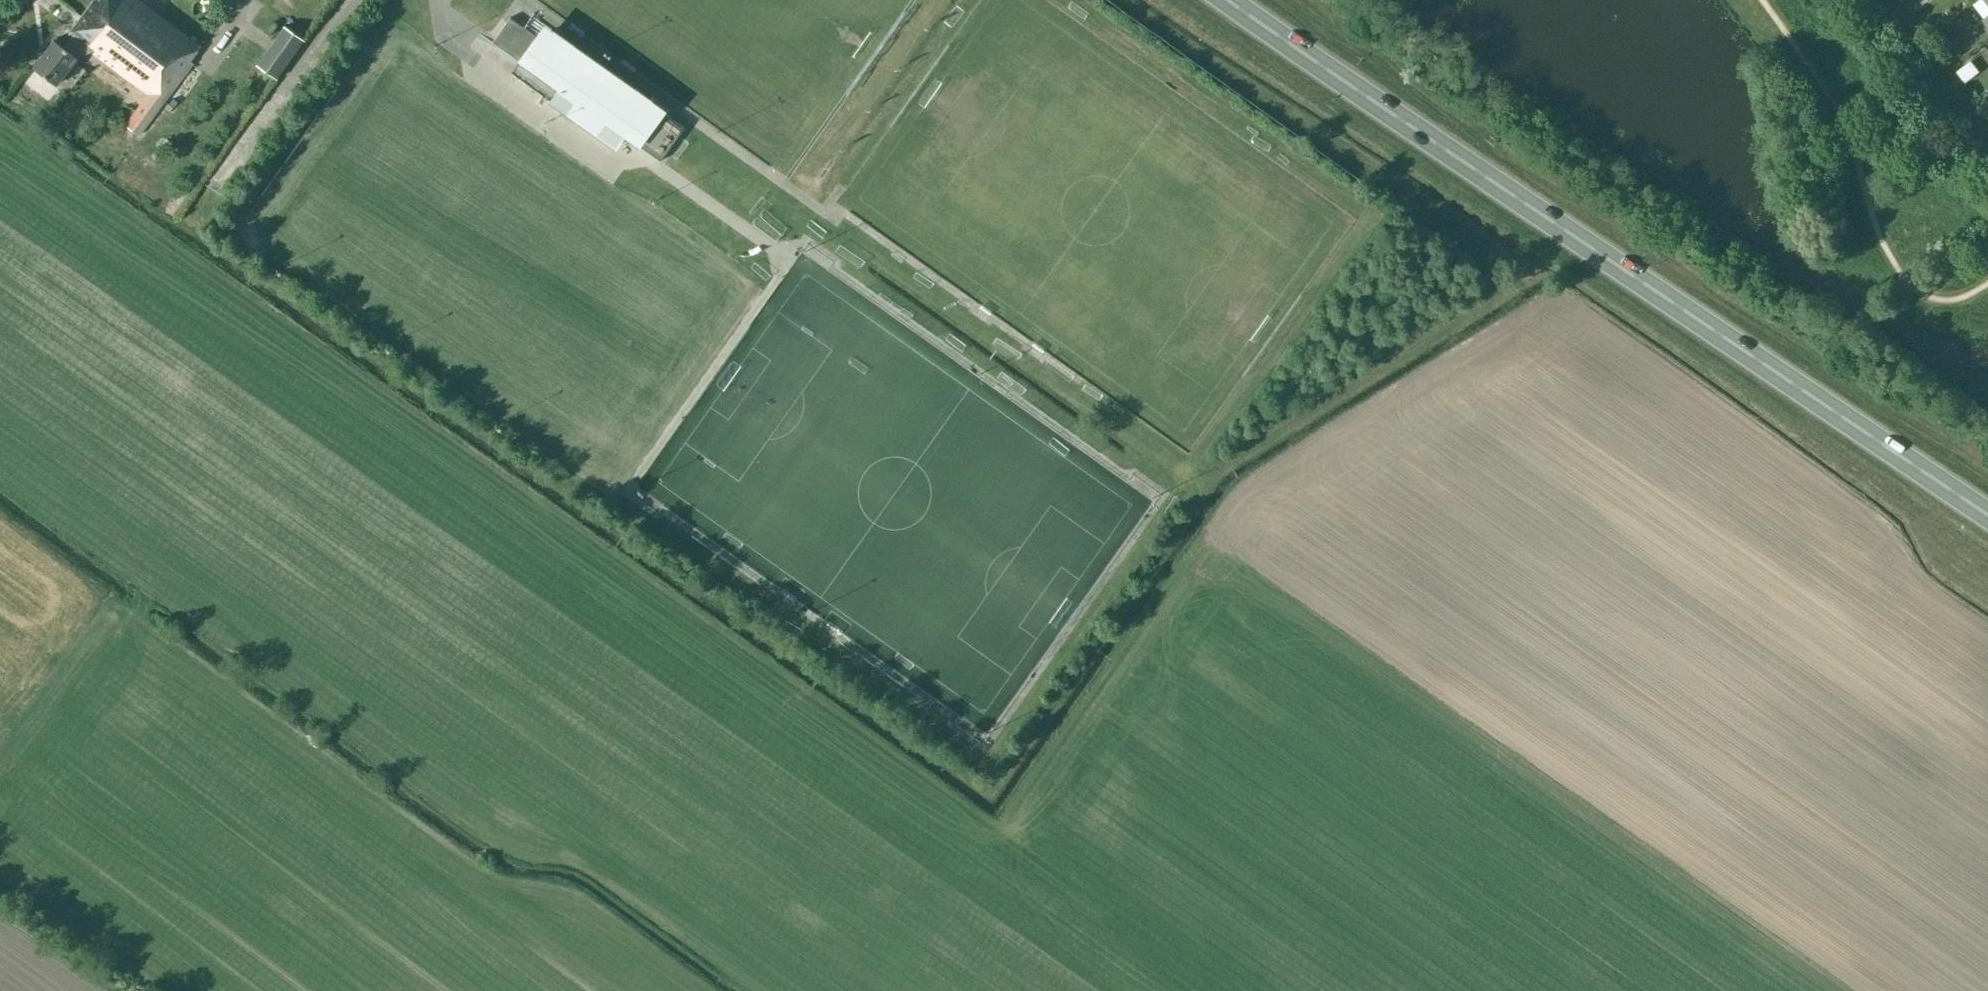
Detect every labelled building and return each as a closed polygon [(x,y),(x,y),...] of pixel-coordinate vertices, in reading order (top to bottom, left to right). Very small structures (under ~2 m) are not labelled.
[(192,62),(189,60),(200,45),(139,0),(93,0),(68,33),(72,36),(64,47),(53,39),(32,66),(56,84),(76,56),(75,56),(84,45),(148,94),(125,124),(138,134),(192,62)] [(509,17),(492,41),(534,71),(525,83),(595,133),(604,120),(641,147),(665,113),(646,100),(639,109),(627,100),(635,88),(531,15),(523,27),(509,17)] [(304,40),(284,26),(257,64),(277,79),(304,40)]
